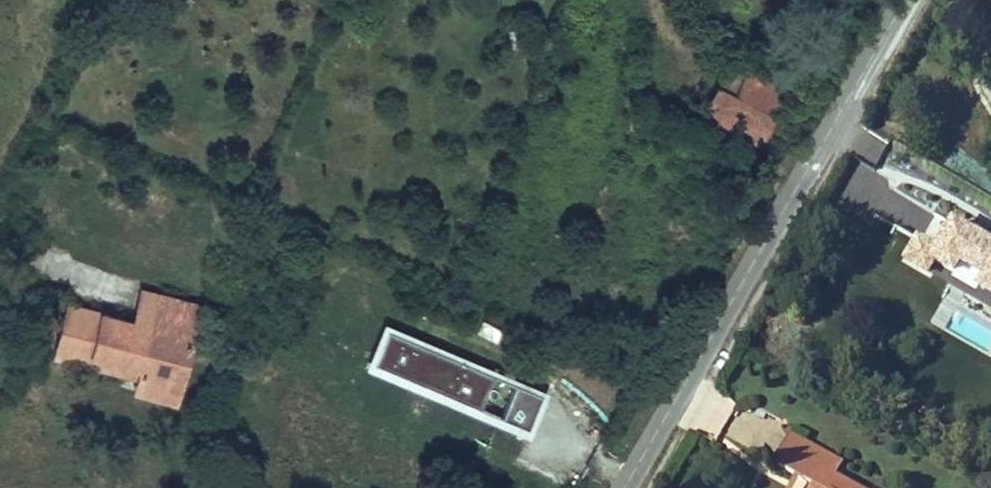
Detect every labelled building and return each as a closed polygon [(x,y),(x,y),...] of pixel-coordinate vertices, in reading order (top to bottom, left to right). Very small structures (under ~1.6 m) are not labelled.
[(757,122),(786,60),(757,47),(752,58),(731,48),(707,98),(757,122)] [(949,223),(937,247),(915,236),(901,265),(990,309),(990,244),(949,223)] [(173,401),(196,308),(136,294),(129,323),(65,307),(52,361),(120,378),(118,387),(173,401)] [(547,393),(382,327),(365,371),(529,436),(547,393)] [(831,481),(839,469),(792,442),(776,469),(808,487),(843,487),(831,481)]
